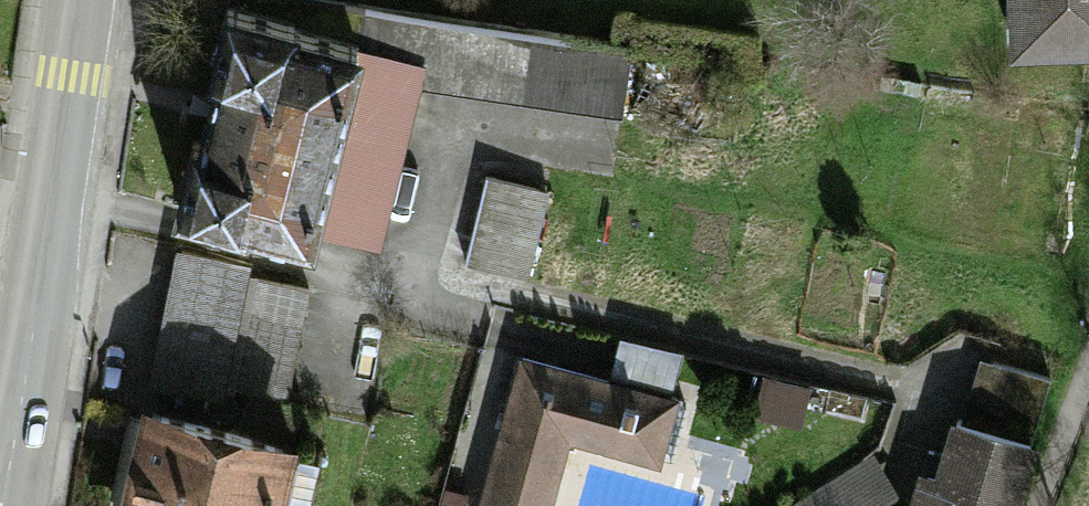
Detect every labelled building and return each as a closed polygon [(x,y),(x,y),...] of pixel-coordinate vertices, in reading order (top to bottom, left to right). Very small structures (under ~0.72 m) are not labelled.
[(310,233),(382,245),(426,57),(357,41),(364,11),(323,0),(228,0),(175,205),(247,225),(249,219),(310,233)] [(633,40),(371,0),(366,0),(355,72),(622,112),(633,40)] [(1011,70),(1088,68),(1088,0),(1008,0),(1011,70)] [(488,170),(464,260),(527,277),(551,186),(488,170)] [(175,240),(147,371),(223,387),(247,273),(251,256),(175,240)] [(285,404),(308,286),(247,273),(223,387),(285,404)] [(477,505),(552,505),(571,434),(662,458),(681,386),(671,383),(681,344),(620,328),(609,367),(520,344),(477,505)] [(1050,370),(978,351),(963,407),(950,404),(934,461),(918,457),(905,505),(1014,505),(1050,370)] [(812,380),(764,369),(754,411),(802,421),(812,380)] [(141,379),(111,505),(308,505),(323,444),(292,437),(297,415),(141,379)] [(878,450),(832,477),(849,505),(866,505),(900,486),(878,450)]
